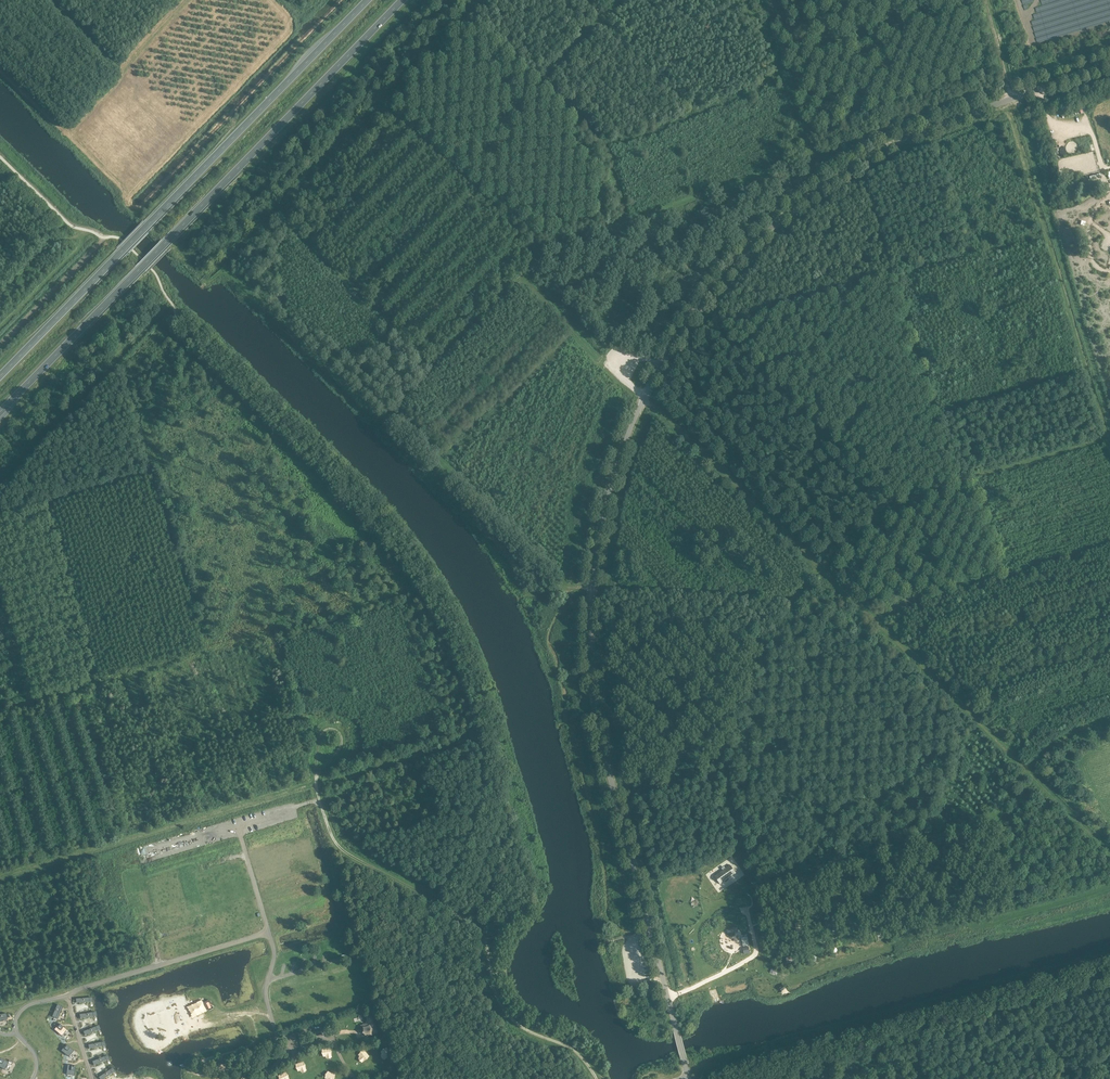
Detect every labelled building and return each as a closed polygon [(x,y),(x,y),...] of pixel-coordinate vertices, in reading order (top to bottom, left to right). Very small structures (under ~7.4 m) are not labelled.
[(588,155),(597,150),(594,146),(586,150),(588,155)] [(717,875),(723,883),(735,874),(730,866),(717,875)] [(855,869),(853,876),(858,879),(861,872),(855,869)] [(55,1019),(61,1006),(57,1005),(52,1017),(55,1019)] [(59,1024),(54,1030),(59,1035),(62,1032),(64,1033),(67,1030),(59,1024)] [(93,1032),(97,1031),(97,1030),(96,1027),(95,1027),(92,1028),(83,1032),(85,1035),(93,1032)] [(66,1045),(61,1051),(67,1056),(69,1053),(71,1054),(74,1051),(66,1045)] [(94,1065),(102,1062),(105,1061),(106,1060),(105,1057),(104,1057),(101,1058),(93,1062),(94,1065)] [(0,1059),(0,1067),(3,1069),(5,1066),(7,1067),(9,1063),(1,1058),(0,1059)] [(68,1065),(66,1073),(71,1073),(70,1076),(74,1076),(74,1074),(75,1066),(68,1065)] [(109,1076),(112,1074),(111,1072),(110,1070),(106,1072),(99,1077),(100,1078),(104,1078),(109,1076)]
